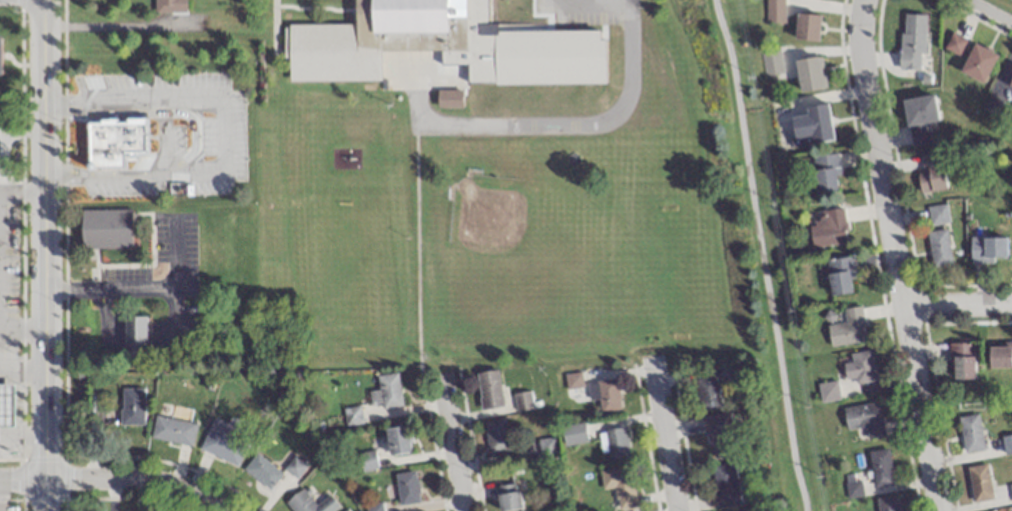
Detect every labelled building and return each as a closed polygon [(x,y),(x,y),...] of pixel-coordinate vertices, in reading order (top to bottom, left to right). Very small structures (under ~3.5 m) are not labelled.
[(153,12),(184,12),(184,0),(153,0),(153,12)] [(379,81),(378,52),(466,51),(466,0),(354,0),(354,24),(287,25),(287,81),(379,81)] [(783,23),(783,0),(765,0),(765,23),(783,23)] [(818,41),(819,14),(794,14),(794,40),(818,41)] [(898,69),(923,70),(926,15),(902,14),(898,69)] [(960,56),(966,40),(951,34),(945,49),(960,56)] [(997,54),(974,44),(960,73),(984,84),(997,54)] [(763,74),(779,72),(777,52),(761,54),(763,74)] [(825,89),(820,56),(794,60),(799,92),(825,89)] [(462,90),(436,90),(436,108),(462,108),(462,90)] [(937,122),(933,95),(903,100),(910,145),(931,142),(928,123),(937,122)] [(833,139),(827,103),(804,107),(805,114),(790,116),(794,145),(833,139)] [(86,167),(123,167),(123,157),(146,157),(146,114),(127,114),(127,106),(102,106),(103,119),(86,119),(86,167)] [(947,189),(943,154),(916,156),(920,192),(947,189)] [(838,190),(838,155),(813,155),(813,190),(838,190)] [(948,223),(946,204),(927,206),(929,225),(948,223)] [(130,247),(130,209),(81,209),(81,247),(130,247)] [(846,243),(843,209),(808,212),(812,246),(846,243)] [(931,267),(951,265),(947,229),(928,231),(931,267)] [(970,262),(1007,262),(1006,237),(970,238),(970,262)] [(830,296),(855,294),(852,257),(826,259),(830,296)] [(830,346),(866,341),(861,306),(843,309),(845,323),(827,325),(830,346)] [(147,316),(122,316),(122,362),(147,362),(147,316)] [(973,380),(973,344),(951,344),(951,380),(973,380)] [(989,344),(989,369),(1011,369),(1011,344),(989,344)] [(876,381),(872,351),(850,354),(851,362),(843,363),(845,379),(854,378),(855,384),(876,381)] [(476,374),(480,411),(505,408),(503,386),(499,387),(497,371),(476,374)] [(564,375),(566,390),(581,387),(578,373),(564,375)] [(377,391),(369,392),(370,409),(400,407),(397,374),(376,376),(377,391)] [(715,376),(694,380),(699,411),(720,407),(715,376)] [(619,409),(615,379),(586,383),(588,400),(598,399),(600,412),(619,409)] [(817,384),(821,403),(839,400),(835,381),(817,384)] [(12,385),(0,385),(0,428),(12,428),(12,385)] [(143,425),(143,389),(120,389),(120,425),(143,425)] [(513,395),(516,413),(533,410),(530,392),(513,395)] [(843,408),(846,429),(865,426),(867,439),(883,437),(878,403),(843,408)] [(700,419),(704,437),(709,437),(713,459),(736,454),(728,413),(700,419)] [(984,450),(977,414),(958,418),(964,453),(984,450)] [(192,446),(195,423),(154,417),(151,439),(192,446)] [(484,424),(489,456),(509,452),(504,421),(484,424)] [(564,446),(586,443),(583,424),(561,427),(564,446)] [(198,449),(236,467),(246,446),(208,428),(198,449)] [(387,456),(410,454),(408,428),(385,429),(387,456)] [(628,458),(622,428),(597,433),(601,453),(607,452),(608,461),(628,458)] [(1002,438),(1004,455),(1011,454),(1011,437),(1002,438)] [(556,456),(553,438),(537,441),(540,459),(556,456)] [(873,486),(893,484),(888,449),(869,452),(873,486)] [(242,468),(268,491),(282,476),(256,453),(242,468)] [(284,468),(295,478),(304,467),(294,457),(284,468)] [(718,508),(740,505),(733,463),(710,467),(718,508)] [(972,503),(992,500),(986,465),(966,468),(972,503)] [(615,489),(617,510),(636,507),(631,467),(599,471),(602,490),(615,489)] [(418,504),(414,472),(394,475),(398,506),(418,504)] [(846,494),(858,497),(861,484),(849,481),(846,494)] [(519,486),(498,486),(498,510),(519,510),(519,486)] [(291,510),(334,510),(339,507),(329,495),(314,506),(301,489),(284,503),(291,510)] [(896,496),(876,499),(878,510),(898,510),(896,496)]
